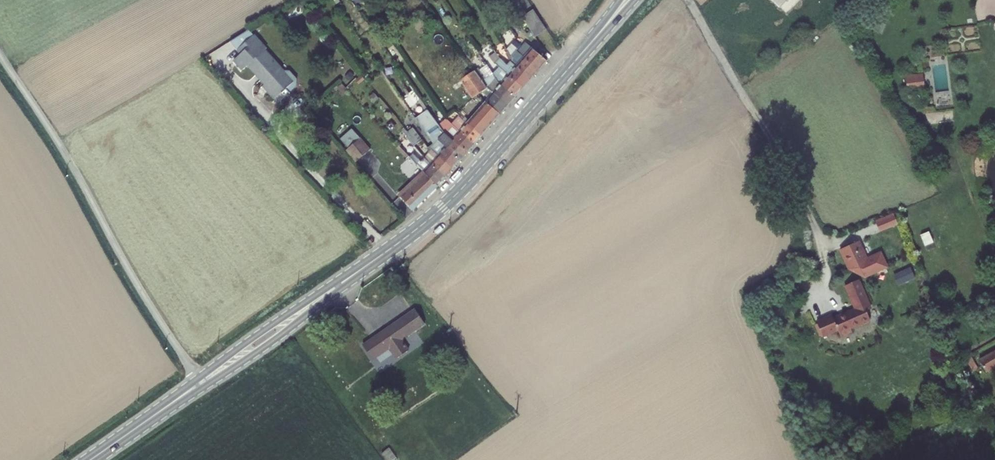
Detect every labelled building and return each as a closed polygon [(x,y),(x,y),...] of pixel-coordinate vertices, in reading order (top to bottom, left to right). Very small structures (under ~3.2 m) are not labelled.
[(534,9),(528,13),(541,33),(547,29),(534,9)] [(528,13),(522,17),(536,37),(541,33),(528,13)] [(282,71),(264,51),(265,50),(247,30),(230,42),(242,53),(234,60),(243,70),(249,65),(266,83),(278,97),(285,90),(289,94),(296,87),(297,80),(289,71),(282,71)] [(513,43),(516,40),(519,36),(512,30),(508,34),(504,38),(512,44),(510,47),(516,52),(519,48),(513,43)] [(513,43),(519,48),(522,45),(525,41),(519,36),(516,40),(513,43)] [(533,48),(525,57),(540,71),(548,61),(533,48)] [(496,63),(496,62),(501,66),(510,74),(525,87),(533,78),(518,65),(517,66),(511,61),(508,65),(501,58),(501,57),(497,52),(491,56),(496,63)] [(525,57),(518,65),(533,78),(540,71),(525,57)] [(396,62),(400,68),(405,64),(401,58),(396,62)] [(486,79),(494,74),(487,65),(480,70),(486,79)] [(494,73),(500,81),(502,83),(517,96),(525,87),(510,74),(501,66),(494,73)] [(483,81),(488,88),(491,90),(494,92),(509,106),(517,96),(502,83),(500,81),(494,73),(494,74),(486,79),(480,70),(479,68),(475,70),(483,81)] [(464,84),(473,98),(478,94),(482,92),(488,88),(483,81),(475,70),(461,80),(452,85),(455,90),(464,84)] [(907,86),(924,87),(924,74),(908,73),(907,86)] [(266,83),(263,86),(275,100),(278,97),(266,83)] [(494,92),(486,101),(501,114),(509,106),(494,92)] [(466,118),(464,120),(468,123),(482,136),(501,114),(486,101),(470,121),(466,118)] [(476,144),(482,136),(468,123),(464,120),(459,116),(453,123),(461,131),(476,144)] [(440,124),(446,133),(453,140),(468,152),(476,144),(461,131),(453,123),(447,118),(440,124)] [(436,143),(439,139),(447,147),(461,161),(468,152),(453,140),(446,133),(440,124),(438,121),(430,128),(424,120),(419,123),(434,144),(436,143)] [(348,149),(346,151),(356,162),(371,149),(351,127),(338,138),(348,149)] [(411,135),(417,144),(423,140),(413,128),(408,132),(411,135)] [(434,144),(428,147),(432,149),(439,156),(454,169),(461,161),(447,147),(439,139),(436,143),(434,144)] [(397,147),(407,158),(406,159),(421,175),(400,195),(414,209),(439,186),(425,172),(403,149),(400,146),(397,147)] [(415,154),(407,146),(403,149),(425,172),(439,186),(447,176),(425,157),(419,151),(415,154)] [(432,149),(428,147),(427,149),(430,151),(425,157),(447,176),(454,169),(439,156),(432,149)] [(896,225),(894,221),(882,226),(884,230),(896,225)] [(855,239),(838,246),(844,259),(852,256),(855,261),(863,257),(855,239)] [(899,284),(917,276),(912,266),(894,274),(899,284)] [(858,280),(845,285),(854,306),(867,300),(858,280)] [(404,338),(425,324),(415,308),(360,343),(372,360),(390,349),(396,359),(411,349),(404,338)] [(983,368),(994,363),(994,346),(977,354),(983,368)] [(388,459),(391,459),(397,457),(391,446),(383,451),(388,459)]
